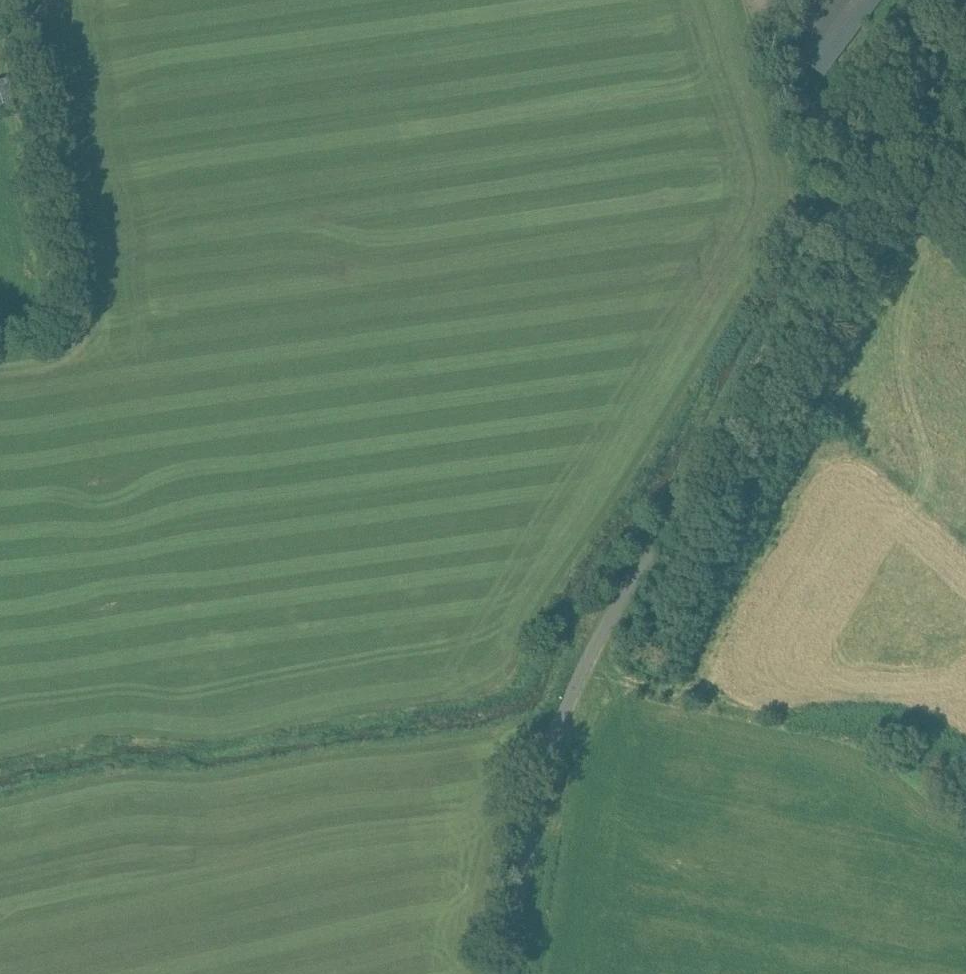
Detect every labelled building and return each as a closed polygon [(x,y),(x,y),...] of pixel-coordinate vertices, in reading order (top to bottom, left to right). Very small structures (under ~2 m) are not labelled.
[(785,47),(824,76),(881,0),(821,0),(785,47)]
